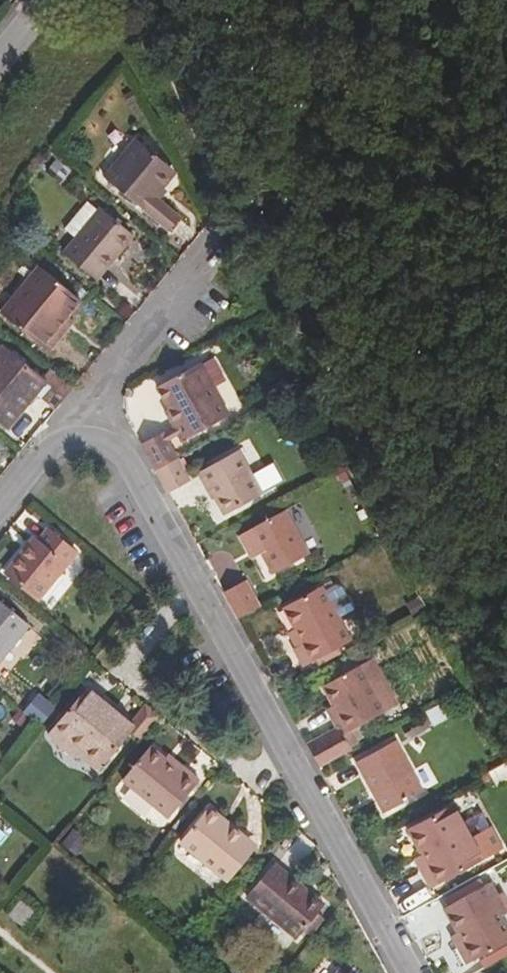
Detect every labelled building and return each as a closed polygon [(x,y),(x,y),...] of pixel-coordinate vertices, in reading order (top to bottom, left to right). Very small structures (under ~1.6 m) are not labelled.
[(148,156),(118,192),(183,247),(193,234),(175,217),(189,199),(183,194),(187,189),(148,156)] [(148,255),(112,226),(73,271),(104,296),(120,275),(126,279),(148,255)] [(90,319),(48,286),(12,326),(54,360),(90,319)] [(64,388),(59,393),(18,362),(0,383),(0,422),(22,440),(51,408),(71,424),(86,406),(64,388)] [(213,382),(169,404),(196,458),(241,434),(213,382)] [(179,448),(153,460),(167,487),(192,474),(179,448)] [(249,471),(211,491),(219,506),(223,504),(238,531),(273,513),(249,471)] [(205,499),(192,474),(167,487),(180,511),(205,499)] [(293,533),(259,551),(285,594),(317,577),(293,533)] [(44,570),(38,567),(17,589),(50,616),(88,573),(60,551),(44,570)] [(257,598),(234,611),(249,637),(272,625),(257,598)] [(363,657),(332,603),(295,623),(316,661),(303,668),(312,684),(363,657)] [(6,615),(0,622),(0,687),(38,639),(6,615)] [(347,752),(318,765),(330,787),(358,772),(350,755),(391,732),(365,686),(328,703),(345,735),(341,740),(347,752)] [(41,723),(51,703),(31,694),(21,713),(41,723)] [(92,714),(51,760),(64,772),(72,762),(85,773),(80,778),(101,796),(136,752),(125,742),(121,747),(112,739),(116,734),(92,714)] [(404,763),(365,784),(383,816),(388,813),(396,828),(430,811),(404,763)] [(488,772),(494,783),(506,777),(506,764),(506,763),(488,772)] [(159,765),(131,799),(178,836),(210,799),(199,789),(190,792),(159,765)] [(415,849),(429,874),(436,887),(431,890),(438,905),(506,869),(506,868),(497,849),(478,859),(469,843),(460,824),(415,849)] [(220,827),(188,865),(234,902),(260,870),(249,860),(251,855),(239,845),(236,848),(231,845),(233,840),(220,827)] [(59,845),(75,854),(85,838),(70,828),(59,845)] [(3,851),(11,840),(0,831),(0,851),(3,851)] [(497,849),(488,832),(469,843),(478,859),(497,849)] [(431,890),(436,887),(429,874),(424,877),(431,890)] [(285,883),(259,911),(307,954),(331,927),(311,908),(312,906),(285,883)] [(454,927),(480,972),(492,972),(506,964),(506,933),(500,919),(505,916),(498,903),(454,927)]
